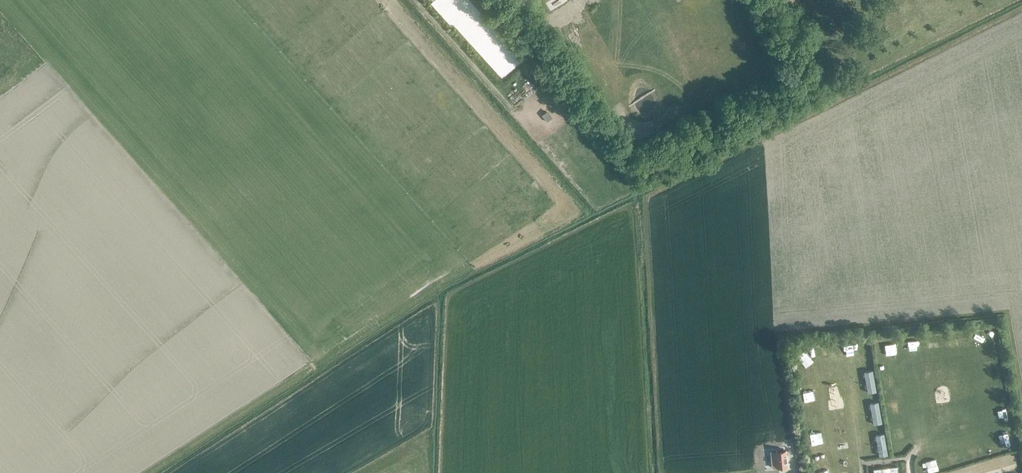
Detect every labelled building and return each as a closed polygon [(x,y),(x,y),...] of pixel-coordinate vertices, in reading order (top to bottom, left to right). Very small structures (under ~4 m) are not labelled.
[(786,450),(771,451),(772,467),(787,466),(786,450)]
